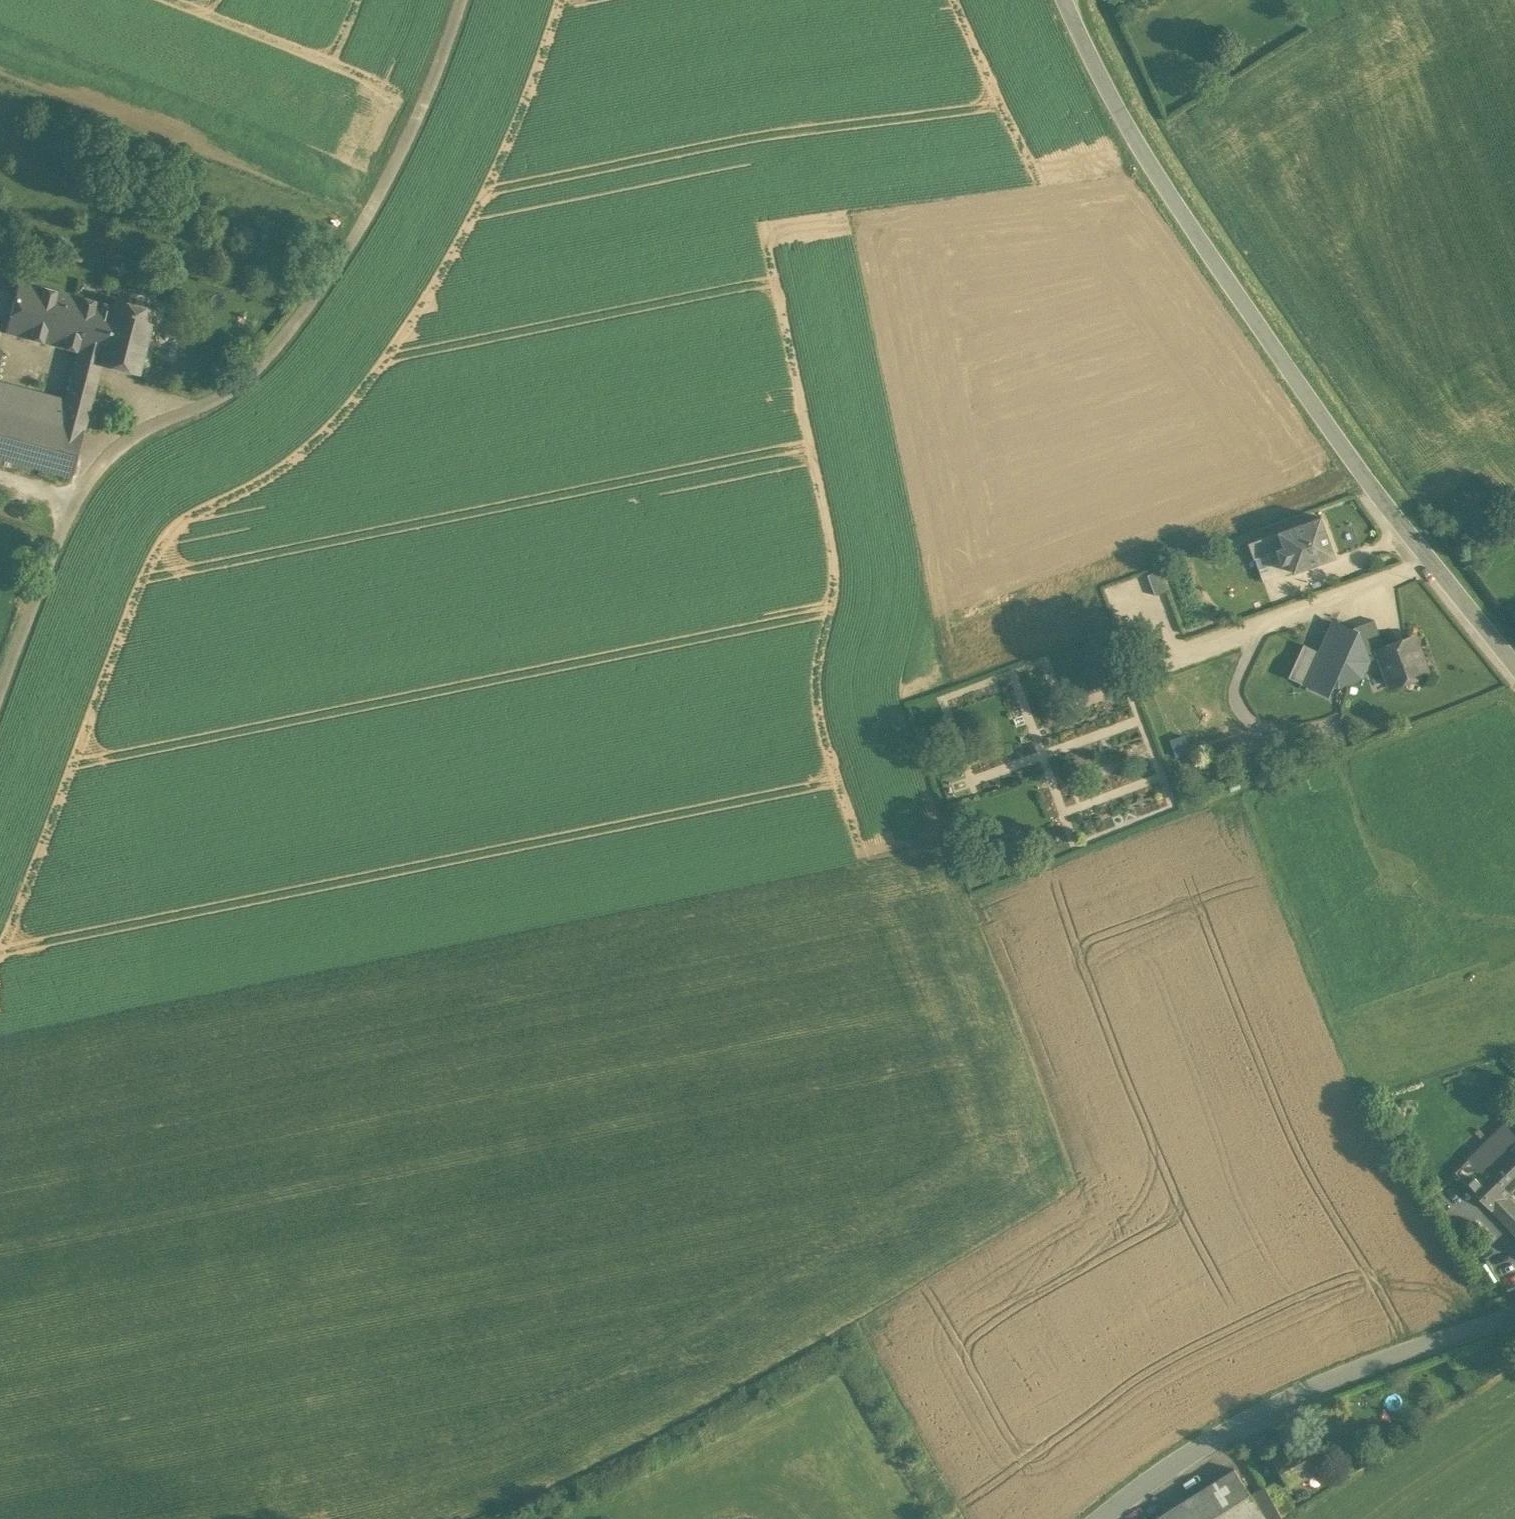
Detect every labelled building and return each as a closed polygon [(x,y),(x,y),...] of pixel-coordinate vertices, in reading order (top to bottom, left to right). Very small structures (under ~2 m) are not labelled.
[(114,305),(19,280),(5,331),(79,350),(101,356),(114,305)] [(155,309),(116,298),(114,305),(101,356),(99,363),(101,363),(138,373),(155,309)] [(79,350),(73,374),(96,381),(101,363),(99,363),(101,356),(79,350)] [(96,381),(73,374),(66,400),(60,423),(84,429),(96,381)] [(28,414),(35,391),(0,382),(0,407),(28,414)] [(66,400),(35,391),(28,414),(60,423),(66,400)] [(0,407),(0,457),(72,476),(84,429),(60,423),(28,414),(0,407)] [(1290,560),(1294,569),(1294,571),(1336,555),(1321,516),(1279,531),(1285,546),(1278,549),(1283,562),(1290,560)] [(1279,531),(1249,542),(1254,558),(1255,557),(1278,549),(1285,546),(1279,531)] [(1283,562),(1278,549),(1255,557),(1264,580),(1294,569),(1290,560),(1283,562)] [(1154,594),(1168,589),(1158,565),(1145,570),(1154,594)] [(1375,619),(1355,627),(1356,628),(1368,660),(1381,655),(1379,649),(1385,647),(1375,619)] [(1312,672),(1335,682),(1361,676),(1368,660),(1356,628),(1353,630),(1335,622),(1322,652),(1312,672)] [(1385,647),(1379,649),(1381,655),(1392,686),(1427,673),(1414,636),(1385,647)] [(1312,672),(1322,652),(1304,644),(1289,677),(1307,685),(1312,672)] [(1456,1171),(1468,1184),(1514,1138),(1514,1134),(1506,1124),(1456,1171)] [(1468,1184),(1476,1192),(1492,1209),(1507,1195),(1514,1187),(1514,1138),(1468,1184)] [(1507,1195),(1492,1209),(1514,1232),(1514,1203),(1507,1195)] [(1308,1433),(1291,1441),(1292,1443),(1273,1453),(1290,1485),(1325,1467),(1308,1433)] [(1265,1517),(1266,1517),(1252,1495),(1235,1468),(1154,1518),(1262,1518),(1265,1517)] [(1265,1487),(1252,1495),(1266,1517),(1265,1517),(1266,1518),(1278,1518),(1281,1517),(1281,1516),(1265,1487)]
